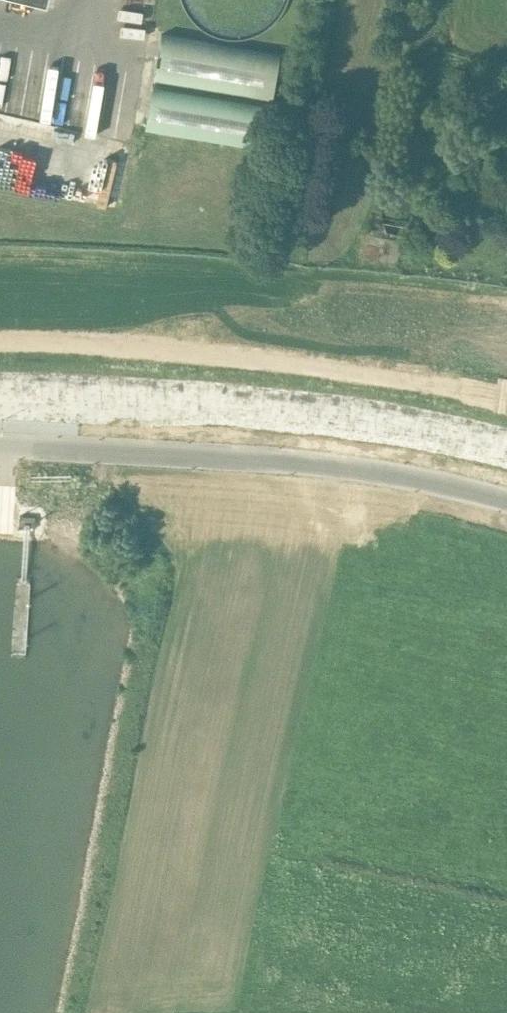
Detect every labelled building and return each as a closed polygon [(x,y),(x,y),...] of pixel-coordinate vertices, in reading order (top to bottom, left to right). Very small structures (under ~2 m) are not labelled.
[(161,33),(154,77),(272,97),(279,53),(161,33)] [(263,148),(270,103),(153,84),(146,129),(263,148)]
